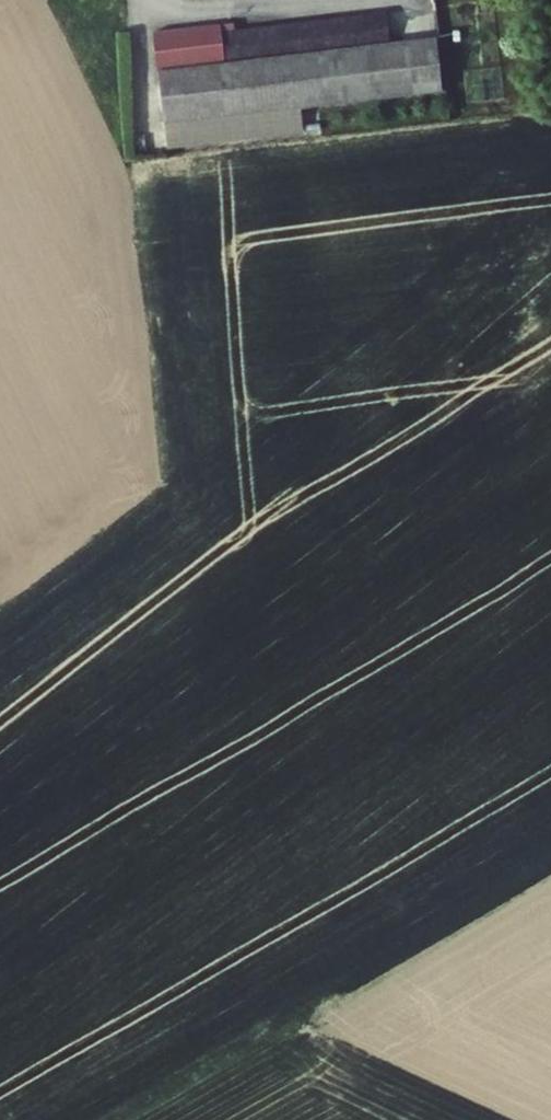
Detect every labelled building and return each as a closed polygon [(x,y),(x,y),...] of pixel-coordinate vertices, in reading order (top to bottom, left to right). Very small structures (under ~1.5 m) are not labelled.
[(159,7),(160,56),(257,13),(224,14),(224,4),(159,7)] [(160,56),(161,109),(440,99),(437,40),(415,41),(414,7),(257,13),(160,56)]
